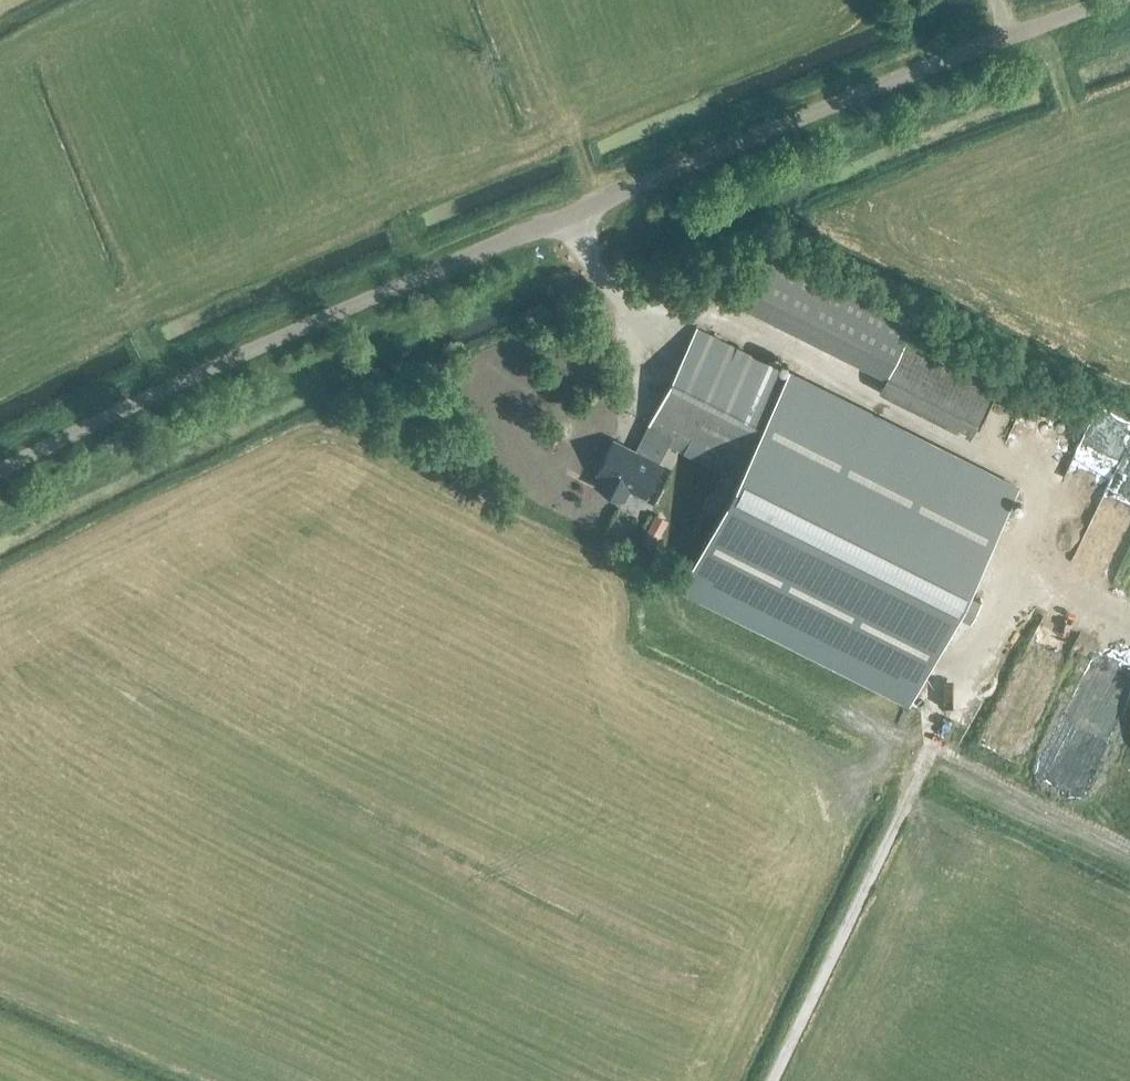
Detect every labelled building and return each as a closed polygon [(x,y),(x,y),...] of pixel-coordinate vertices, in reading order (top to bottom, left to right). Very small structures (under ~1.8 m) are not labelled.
[(887,689),(993,477),(695,328),(644,430),(648,432),(638,452),(613,439),(597,471),(600,473),(595,483),(623,497),(628,487),(644,495),(660,463),(658,462),(668,442),(734,475),(679,585),(887,689)]
